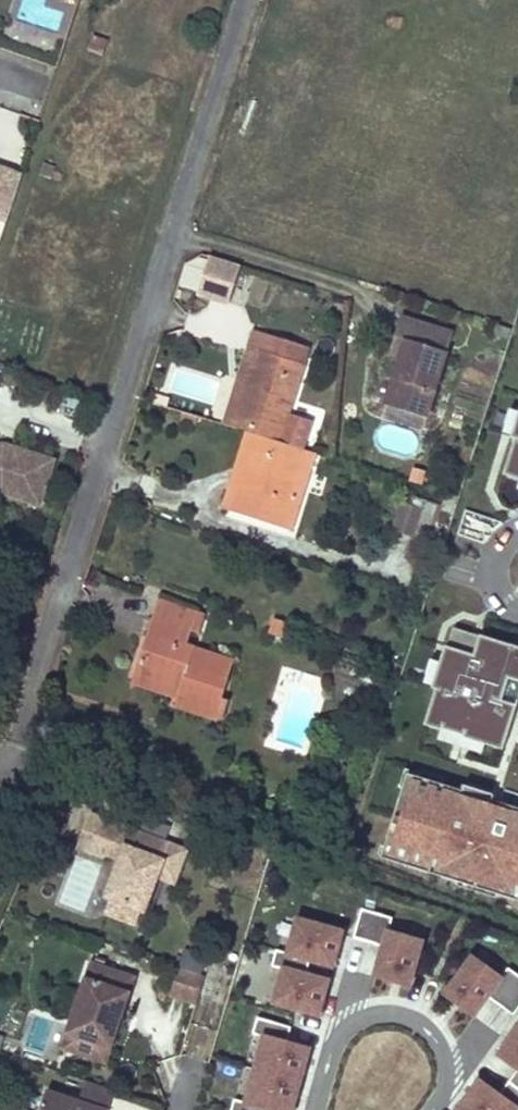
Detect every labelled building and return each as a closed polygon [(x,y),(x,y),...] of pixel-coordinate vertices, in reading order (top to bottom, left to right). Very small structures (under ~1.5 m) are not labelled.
[(6,219),(22,173),(0,166),(0,217),(6,219)] [(242,263),(207,254),(196,294),(230,304),(242,263)] [(192,257),(179,286),(191,292),(204,263),(192,257)] [(448,332),(396,315),(386,348),(397,351),(381,403),(422,416),(448,332)] [(286,412),(302,363),(307,348),(272,336),(267,352),(260,349),(244,399),(236,423),(235,428),(258,435),(268,439),(300,448),(309,420),(286,412)] [(244,399),(260,349),(247,345),(221,424),(235,428),(236,423),(244,399)] [(514,410),(507,433),(506,436),(510,437),(499,473),(516,478),(517,478),(517,477),(517,398),(514,410)] [(507,433),(514,410),(506,407),(498,431),(507,433)] [(418,434),(380,424),(373,448),(412,458),(418,434)] [(258,435),(234,511),(244,514),(268,439),(258,435)] [(285,494),(300,448),(268,439),(244,514),(276,524),(285,494)] [(0,448),(0,496),(37,508),(51,464),(1,448),(0,448)] [(407,491),(395,487),(386,513),(399,517),(407,491)] [(285,494),(276,524),(289,528),(298,498),(285,494)] [(418,535),(440,542),(452,506),(429,499),(418,535)] [(152,616),(191,630),(197,613),(157,599),(152,616)] [(232,661),(186,645),(191,630),(152,616),(145,635),(146,636),(152,638),(147,651),(141,649),(133,672),(170,685),(172,680),(181,683),(176,696),(174,704),(208,716),(215,698),(219,699),(232,661)] [(287,621),(273,616),(268,631),(282,636),(287,621)] [(427,686),(431,688),(420,724),(437,729),(438,729),(438,727),(480,741),(479,743),(480,743),(498,748),(510,711),(479,701),(481,695),(512,705),(517,685),(517,647),(506,643),(475,633),(475,634),(449,626),(443,645),(440,644),(435,661),(428,684),(427,686)] [(152,638),(146,636),(141,649),(147,651),(152,638)] [(428,684),(435,661),(427,658),(419,681),(428,684)] [(170,685),(133,672),(130,681),(176,696),(181,683),(172,680),(170,685)] [(479,701),(510,711),(512,705),(481,695),(479,701)] [(208,716),(213,718),(219,699),(215,698),(208,716)] [(479,743),(480,741),(438,727),(438,729),(437,729),(434,738),(476,752),(477,752),(480,743),(479,743)] [(398,786),(408,789),(412,775),(413,775),(414,772),(400,768),(394,785),(398,786)] [(487,798),(486,798),(485,803),(456,794),(457,789),(413,775),(412,775),(408,789),(398,786),(379,846),(402,853),(399,863),(453,880),(455,873),(494,885),(491,892),(517,900),(517,808),(487,798)] [(486,798),(487,798),(489,793),(458,784),(457,789),(456,794),(485,803),(486,798)] [(114,827),(89,817),(77,850),(102,859),(103,857),(114,827)] [(164,845),(114,827),(103,857),(119,863),(105,900),(111,902),(105,919),(132,929),(138,912),(143,914),(156,880),(162,863),(157,861),(164,845)] [(379,846),(380,845),(376,844),(373,853),(377,854),(376,856),(399,863),(402,853),(379,846)] [(185,853),(164,845),(157,861),(162,863),(156,880),(173,886),(185,853)] [(453,880),(491,892),(494,885),(455,873),(453,880)] [(357,909),(349,937),(365,941),(373,913),(357,909)] [(373,913),(365,941),(379,945),(371,976),(406,986),(418,940),(384,931),(388,917),(373,913)] [(339,931),(293,919),(284,953),(283,954),(306,960),(329,967),(339,931)] [(306,960),(283,954),(284,953),(272,950),(268,966),(279,969),(270,1003),(315,1016),(325,981),(302,974),(306,960)] [(469,956),(441,994),(471,1015),(485,996),(497,1005),(517,977),(504,967),(497,977),(469,956)] [(88,962),(65,1033),(110,1048),(129,992),(122,990),(128,975),(88,962)] [(203,979),(177,970),(168,996),(195,1005),(203,979)] [(134,977),(128,975),(122,990),(129,992),(134,977)] [(497,1005),(510,1014),(517,1003),(517,977),(497,1005)] [(287,1027),(254,1017),(249,1033),(260,1037),(251,1069),(297,1082),(306,1048),(283,1042),(287,1027)] [(515,1026),(495,1054),(514,1068),(505,1081),(517,1090),(517,1027),(515,1026)] [(110,1048),(65,1033),(59,1051),(105,1066),(110,1048)] [(251,1069),(241,1103),(231,1099),(228,1109),(264,1109),(266,1109),(289,1109),(297,1082),(251,1069)] [(456,1108),(459,1109),(512,1109),(513,1108),(517,1109),(517,1090),(505,1081),(496,1094),(477,1080),(456,1108)] [(39,1109),(106,1109),(113,1091),(84,1082),(77,1103),(45,1092),(39,1109)]
